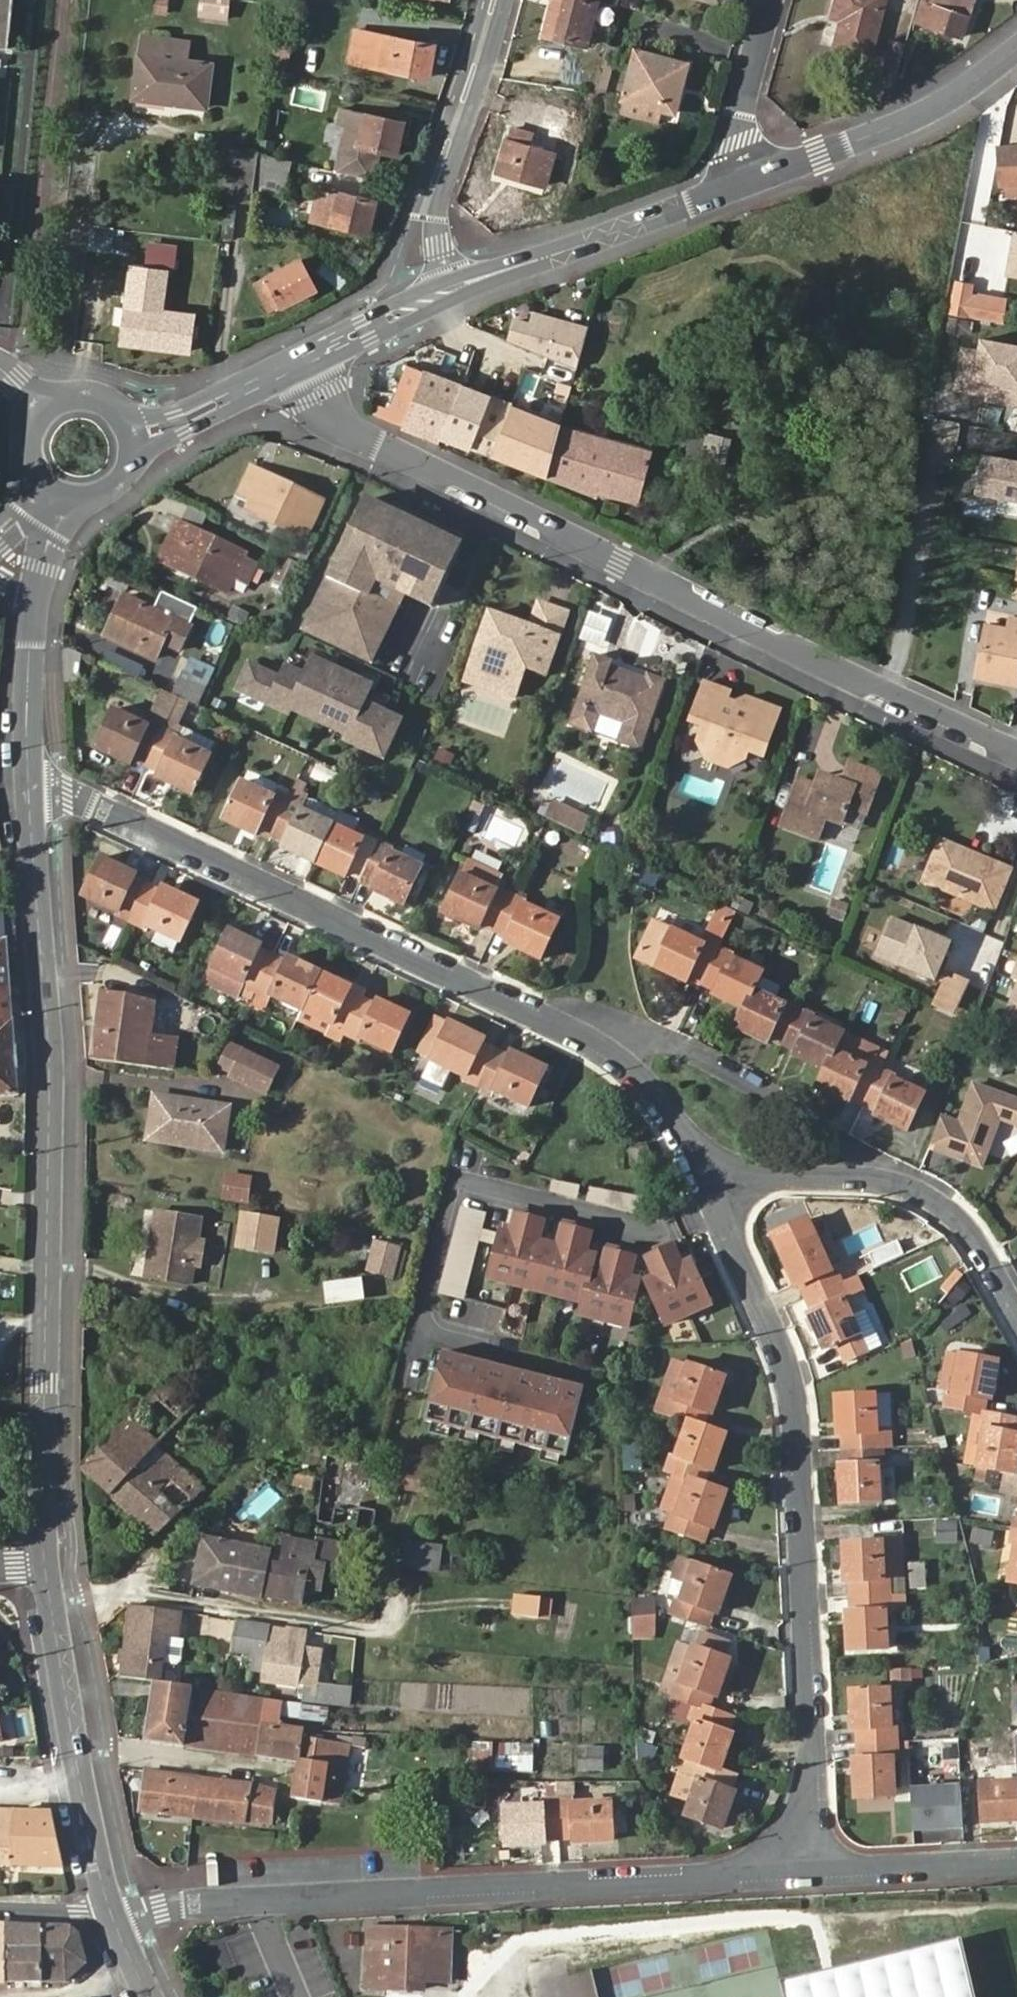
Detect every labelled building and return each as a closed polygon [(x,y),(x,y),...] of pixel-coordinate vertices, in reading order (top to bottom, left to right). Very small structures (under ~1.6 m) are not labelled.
[(15,0),(0,0),(0,46),(10,47),(15,0)] [(154,12),(167,14),(169,0),(155,0),(154,12)] [(198,12),(225,16),(228,0),(200,0),(198,12)] [(584,44),(595,0),(555,0),(546,35),(584,44)] [(868,56),(884,0),(836,0),(831,16),(843,19),(836,46),(868,56)] [(913,21),(963,37),(975,0),(919,0),(913,21)] [(353,62),(366,65),(372,32),(359,30),(353,62)] [(372,32),(366,65),(380,67),(432,77),(438,43),(396,36),(372,32)] [(188,41),(140,36),(133,98),(205,108),(210,63),(186,60),(188,41)] [(885,64),(899,68),(906,42),(893,38),(885,64)] [(673,110),(685,64),(636,50),(624,98),(673,110)] [(534,132),(558,139),(563,140),(570,111),(542,103),(534,132)] [(373,179),(380,149),(349,142),(352,125),(365,128),(368,115),(343,110),(339,127),(346,129),(337,171),(373,179)] [(365,128),(352,125),(349,142),(380,149),(396,152),(403,123),(368,115),(365,128)] [(546,185),(555,151),(531,145),(533,135),(508,128),(497,172),(546,185)] [(555,151),(558,139),(534,132),(533,135),(531,145),(555,151)] [(997,146),(1000,183),(1016,182),(1016,144),(997,146)] [(254,192),(259,152),(230,147),(223,199),(252,203),(254,192)] [(278,196),(284,158),(259,152),(254,192),(278,196)] [(375,200),(337,193),(317,189),(312,221),(321,222),(368,231),(375,200)] [(1012,233),(1005,277),(1016,279),(1016,233),(1012,233)] [(123,342),(189,352),(194,315),(160,310),(162,293),(170,294),(175,249),(150,245),(143,309),(127,307),(123,342)] [(316,289),(301,257),(254,282),(269,312),(316,289)] [(953,282),(947,312),(966,316),(971,285),(953,282)] [(1006,295),(980,290),(975,316),(1002,321),(1006,295)] [(551,366),(571,371),(578,341),(559,336),(551,366)] [(980,339),(977,351),(961,349),(954,387),(972,391),(972,387),(987,390),(985,398),(1016,404),(1016,346),(980,339)] [(546,478),(561,424),(422,371),(408,367),(392,408),(375,402),(371,413),(428,436),(440,441),(441,437),(546,478)] [(653,452),(561,424),(546,478),(597,497),(599,491),(639,502),(643,488),(652,458),(653,452)] [(728,460),(734,438),(708,432),(702,454),(728,460)] [(982,453),(975,490),(1016,498),(1016,460),(982,453)] [(308,561),(319,537),(310,532),(325,500),(254,467),(232,510),(243,515),(246,510),(303,537),(295,555),(308,561)] [(433,608),(464,546),(370,498),(305,628),(371,661),(405,593),(433,608)] [(199,572),(197,578),(227,592),(245,553),(179,522),(164,556),(199,572)] [(161,562),(197,578),(199,572),(164,556),(161,562)] [(175,618),(125,595),(106,636),(156,659),(175,618)] [(536,656),(555,663),(570,617),(542,607),(533,630),(493,615),(474,673),(486,677),(494,692),(519,702),(531,671),(536,656)] [(1016,676),(1016,619),(1010,617),(1007,629),(987,626),(977,676),(993,679),(996,670),(1016,676)] [(207,652),(222,657),(233,624),(219,619),(207,652)] [(104,649),(100,661),(138,676),(143,663),(104,649)] [(594,655),(570,726),(593,733),(599,714),(625,723),(618,743),(641,751),(665,680),(646,674),(645,679),(611,666),(612,662),(594,655)] [(550,678),(555,663),(536,656),(531,671),(550,678)] [(368,703),(375,690),(318,663),(312,677),(293,668),(287,681),(256,666),(244,692),(295,715),(300,704),(357,730),(351,742),(389,759),(407,722),(406,721),(368,703)] [(1016,680),(1016,676),(996,670),(993,679),(1016,684),(1016,680)] [(172,694),(180,697),(199,706),(200,703),(209,683),(184,672),(172,694)] [(470,683),(494,692),(486,677),(474,673),(470,683)] [(700,734),(705,756),(724,765),(741,757),(744,749),(759,756),(777,710),(746,697),(734,701),(731,706),(723,702),(728,689),(706,680),(693,714),(706,719),(700,734)] [(133,759),(148,765),(165,730),(148,722),(147,726),(114,711),(96,748),(116,757),(119,752),(133,759)] [(213,748),(216,742),(182,726),(179,732),(213,748)] [(165,730),(148,765),(160,771),(173,777),(170,783),(193,793),(210,756),(171,738),(173,733),(165,730)] [(438,747),(434,761),(450,766),(455,752),(438,747)] [(131,764),(133,759),(119,752),(116,757),(131,764)] [(783,822),(819,836),(825,817),(838,822),(846,804),(864,812),(878,773),(849,761),(841,780),(828,774),(823,786),(814,783),(800,777),(783,822)] [(157,777),(170,783),(173,777),(160,771),(157,777)] [(818,771),(814,783),(823,786),(828,774),(818,771)] [(258,831),(272,837),(290,799),(277,793),(274,796),(244,782),(224,820),(242,829),(244,824),(258,831)] [(582,834),(592,815),(555,797),(546,817),(582,834)] [(296,854),(315,863),(333,824),(301,809),(302,805),(290,799),(272,837),(284,844),(298,850),(296,854)] [(488,806),(481,802),(475,812),(483,817),(488,806)] [(255,836),(258,831),(244,824),(242,829),(255,836)] [(347,873),(363,881),(381,843),(366,835),(364,839),(333,824),(315,863),(332,871),(334,866),(347,873)] [(604,827),(605,843),(621,843),(620,826),(604,827)] [(944,841),(943,845),(973,858),(975,854),(944,841)] [(381,843),(363,881),(373,885),(387,892),(385,896),(404,905),(422,866),(389,850),(391,847),(381,843)] [(282,848),(296,854),(298,850),(284,844),(282,848)] [(973,858),(943,845),(928,883),(994,909),(1011,869),(975,854),(973,858)] [(117,915),(131,922),(148,886),(136,879),(120,871),(123,867),(102,857),(84,894),(119,911),(117,915)] [(652,891),(661,873),(638,862),(635,883),(652,891)] [(482,924),(494,931),(512,894),(498,887),(502,880),(466,863),(461,874),(443,913),(465,924),(468,918),(482,924)] [(334,866),(332,871),(345,878),(347,873),(334,866)] [(138,874),(123,867),(120,871),(136,879),(138,874)] [(371,889),(385,896),(387,892),(373,885),(371,889)] [(148,886),(131,922),(142,927),(144,923),(160,932),(156,941),(176,951),(182,939),(199,904),(179,894),(176,899),(160,892),(148,886)] [(162,886),(160,892),(176,899),(179,894),(162,886)] [(512,894),(494,931),(508,937),(522,944),(520,948),(541,959),(559,921),(523,903),(524,900),(512,894)] [(844,922),(849,905),(835,900),(829,916),(844,922)] [(720,947),(737,911),(730,908),(725,905),(705,944),(676,931),(654,921),(635,958),(655,969),(670,977),(674,971),(689,978),(701,984),(720,947)] [(9,994),(5,940),(3,914),(0,914),(0,994),(9,994)] [(479,930),(482,924),(468,918),(465,924),(479,930)] [(244,985),(256,990),(272,957),(259,951),(246,944),(249,939),(232,931),(206,986),(236,1001),(241,993),(244,985)] [(506,942),(520,948),(522,944),(508,937),(506,942)] [(262,944),(249,939),(246,944),(259,951),(262,944)] [(724,1001),(744,1010),(754,991),(763,973),(732,958),(734,953),(720,947),(701,984),(713,989),(727,996),(724,1001)] [(268,1002),(298,1017),(302,1009),(320,973),(304,965),(301,971),(285,963),(272,957),(256,990),(270,997),(268,1002)] [(288,957),(285,963),(301,971),(304,965),(288,957)] [(674,971),(670,977),(686,985),(689,978),(674,971)] [(920,987),(924,977),(910,971),(907,980),(920,987)] [(327,1036),(342,1044),(347,1034),(362,1000),(350,994),(336,987),(339,981),(320,973),(302,1009),(332,1024),(327,1036)] [(949,975),(935,1007),(956,1017),(958,1012),(970,984),(949,975)] [(929,979),(924,977),(920,987),(925,990),(929,979)] [(773,1000),(780,987),(760,979),(754,991),(773,1000)] [(353,988),(339,981),(336,987),(350,994),(353,988)] [(241,993),(252,999),(256,990),(244,985),(241,993)] [(711,995),(724,1001),(727,996),(713,989),(711,995)] [(770,1038),(782,1044),(800,1008),(787,1002),(785,1005),(773,1000),(754,991),(744,1010),(736,1027),(754,1037),(757,1032),(770,1038)] [(100,993),(90,1060),(175,1071),(180,1042),(154,1038),(159,1002),(100,993)] [(1016,1034),(1016,993),(1004,1029),(1016,1034)] [(0,994),(0,1023),(11,1023),(9,994),(0,994)] [(378,999),(375,1006),(387,1013),(391,1005),(378,999)] [(362,1000),(347,1034),(359,1039),(361,1036),(393,1051),(410,1015),(391,1005),(387,1013),(375,1006),(362,1000)] [(805,1062),(823,1070),(841,1033),(810,1017),(812,1013),(800,1008),(782,1044),(795,1050),(808,1056),(805,1062)] [(298,1017),(296,1022),(327,1036),(332,1024),(302,1009),(298,1017)] [(974,1026),(976,1020),(958,1012),(956,1017),(974,1026)] [(465,1082),(478,1088),(495,1052),(484,1046),(469,1039),(472,1033),(449,1022),(431,1059),(468,1077),(465,1082)] [(0,1023),(0,1096),(18,1095),(11,1023),(0,1023)] [(757,1032),(754,1037),(767,1043),(770,1038),(757,1032)] [(487,1040),(472,1033),(469,1039),(484,1046),(487,1040)] [(850,1098),(864,1105),(881,1069),(888,1054),(881,1050),(874,1065),(870,1063),(869,1065),(855,1058),(861,1043),(841,1033),(823,1070),(814,1088),(832,1097),(835,1091),(850,1098)] [(218,1069),(231,1076),(245,1051),(231,1043),(218,1069)] [(791,1055),(805,1062),(808,1056),(795,1050),(791,1055)] [(245,1051),(231,1076),(264,1093),(278,1068),(245,1051)] [(495,1052),(478,1088),(491,1095),(494,1090),(528,1107),(547,1069),(526,1059),(523,1065),(509,1058),(495,1052)] [(512,1052),(509,1058),(523,1065),(526,1059),(512,1052)] [(881,1069),(864,1105),(876,1111),(890,1118),(887,1123),(905,1132),(924,1092),(892,1077),(893,1074),(881,1069)] [(926,1147),(957,1159),(958,1154),(966,1157),(964,1162),(977,1167),(997,1120),(1016,1128),(1016,1103),(972,1085),(957,1124),(938,1116),(926,1147)] [(847,1105),(850,1098),(835,1091),(832,1097),(847,1105)] [(187,1140),(186,1147),(221,1152),(228,1108),(156,1097),(150,1134),(187,1140)] [(873,1117),(887,1123),(890,1118),(876,1111),(873,1117)] [(149,1142),(186,1147),(187,1140),(150,1134),(149,1142)] [(238,1191),(244,1179),(245,1174),(223,1170),(220,1194),(235,1196),(238,1191)] [(242,1197),(244,1179),(238,1191),(235,1196),(242,1197)] [(579,1186),(555,1180),(552,1192),(576,1198),(579,1186)] [(612,1193),(588,1188),(585,1200),(609,1206),(612,1193)] [(636,1200),(612,1193),(609,1206),(633,1212),(636,1200)] [(661,1206),(636,1200),(633,1212),(658,1218),(661,1206)] [(465,1298),(486,1213),(465,1207),(444,1292),(465,1298)] [(167,1210),(158,1268),(206,1276),(209,1258),(215,1259),(219,1232),(214,1232),(197,1229),(199,1215),(167,1210)] [(499,1225),(486,1276),(512,1283),(523,1240),(530,1214),(513,1210),(509,1227),(499,1225)] [(216,1218),(199,1215),(197,1229),(214,1232),(216,1218)] [(535,1289),(552,1222),(538,1218),(533,1242),(523,1240),(512,1283),(535,1289)] [(560,1295),(567,1264),(571,1251),(567,1250),(560,1249),(566,1225),(552,1222),(535,1289),(560,1295)] [(582,1301),(587,1282),(590,1271),(599,1233),(586,1230),(580,1254),(571,1251),(567,1264),(560,1295),(582,1301)] [(805,1299),(842,1283),(838,1270),(833,1273),(817,1238),(781,1252),(795,1287),(799,1284),(805,1299)] [(710,1305),(691,1264),(682,1268),(672,1245),(659,1251),(687,1315),(710,1305)] [(398,1284),(404,1252),(377,1247),(371,1278),(398,1284)] [(604,1320),(613,1281),(620,1253),(606,1249),(600,1273),(590,1271),(587,1282),(582,1301),(584,1301),(581,1315),(604,1320)] [(647,1284),(665,1325),(687,1315),(659,1251),(645,1257),(655,1280),(647,1284)] [(620,1253),(613,1281),(604,1320),(627,1326),(638,1283),(629,1280),(635,1257),(620,1253)] [(949,1296),(964,1279),(958,1272),(943,1290),(949,1296)] [(326,1303),(366,1299),(363,1276),(324,1281),(326,1303)] [(863,1288),(857,1276),(842,1283),(848,1295),(863,1288)] [(848,1295),(842,1283),(805,1299),(811,1312),(807,1313),(824,1349),(836,1343),(844,1361),(869,1351),(851,1315),(843,1297),(848,1295)] [(866,1309),(851,1315),(869,1351),(883,1344),(866,1309)] [(581,1388),(441,1352),(424,1420),(564,1456),(581,1388)] [(981,1414),(984,1414),(986,1401),(991,1401),(997,1362),(946,1353),(940,1388),(947,1389),(944,1407),(981,1414)] [(653,1411),(666,1414),(671,1399),(676,1401),(688,1366),(671,1360),(653,1411)] [(671,1399),(666,1414),(689,1422),(703,1427),(708,1414),(712,1416),(725,1378),(688,1366),(676,1401),(671,1399)] [(83,1467),(156,1535),(204,1489),(156,1445),(192,1406),(165,1382),(83,1467)] [(843,1451),(883,1449),(883,1432),(876,1433),(873,1396),(836,1398),(839,1434),(842,1434),(843,1451)] [(984,1414),(981,1414),(979,1427),(983,1428),(977,1467),(996,1470),(1005,1472),(1016,1474),(1016,1467),(1016,1420),(984,1414)] [(667,1471),(690,1480),(702,1483),(707,1469),(713,1472),(727,1435),(703,1427),(689,1422),(676,1458),(673,1457),(667,1471)] [(641,1469),(641,1442),(624,1444),(625,1469),(641,1469)] [(884,1464),(883,1449),(843,1451),(843,1467),(839,1467),(841,1503),(880,1500),(878,1464),(884,1464)] [(405,1453),(398,1485),(429,1491),(436,1461),(405,1453)] [(994,1484),(996,1470),(977,1467),(975,1481),(994,1484)] [(313,1471),(293,1468),(292,1483),(311,1485),(313,1471)] [(1016,1474),(1005,1472),(1002,1492),(1016,1494),(1016,1474)] [(702,1483),(690,1480),(677,1516),(672,1513),(667,1527),(705,1541),(710,1528),(715,1530),(728,1492),(702,1483)] [(955,1545),(954,1522),(938,1521),(938,1545),(955,1545)] [(1012,1527),(1009,1542),(1015,1543),(1008,1582),(1016,1583),(1016,1528),(1012,1527)] [(971,1544),(990,1547),(993,1532),(973,1529),(971,1544)] [(273,1551),(206,1538),(195,1585),(264,1598),(300,1605),(303,1584),(320,1587),(323,1570),(333,1572),(339,1545),(279,1534),(274,1562),(271,1562),(273,1551)] [(849,1581),(850,1598),(890,1596),(889,1582),(884,1581),(883,1575),(882,1542),(844,1545),(844,1581),(849,1581)] [(905,1575),(904,1542),(882,1542),(883,1575),(905,1575)] [(443,1549),(407,1545),(404,1569),(440,1573),(443,1549)] [(927,1560),(909,1561),(910,1593),(928,1592),(927,1560)] [(670,1615),(709,1627),(714,1611),(719,1613),(732,1577),(680,1561),(673,1579),(687,1584),(681,1600),(676,1598),(670,1615)] [(907,1609),(906,1595),(890,1596),(890,1610),(907,1609)] [(890,1596),(850,1598),(851,1612),(847,1613),(848,1650),(887,1648),(886,1610),(890,1610),(890,1596)] [(634,1618),(655,1616),(654,1597),(633,1598),(634,1618)] [(180,1642),(183,1615),(133,1608),(124,1665),(122,1677),(125,1678),(131,1638),(167,1643),(168,1640),(180,1642)] [(656,1637),(655,1616),(634,1618),(635,1638),(656,1637)] [(249,1670),(263,1672),(266,1647),(267,1636),(268,1627),(238,1623),(233,1655),(250,1657),(249,1670)] [(288,1629),(287,1638),(285,1650),(266,1647),(263,1672),(263,1680),(305,1687),(305,1699),(349,1704),(350,1687),(317,1685),(321,1653),(303,1651),(305,1632),(288,1629)] [(722,1656),(728,1643),(701,1632),(696,1647),(722,1656)] [(285,1650),(287,1638),(267,1636),(266,1647),(285,1650)] [(164,1665),(167,1643),(131,1638),(125,1678),(156,1681),(162,1682),(164,1665)] [(182,1665),(184,1645),(167,1643),(164,1665),(179,1667),(182,1665)] [(676,1698),(706,1709),(711,1695),(716,1696),(729,1659),(696,1647),(694,1646),(681,1684),(676,1683),(670,1696),(676,1698)] [(910,1683),(910,1670),(892,1671),(893,1684),(910,1683)] [(156,1681),(147,1739),(187,1745),(195,1689),(195,1687),(162,1682),(156,1681)] [(195,1689),(187,1745),(256,1755),(261,1726),(281,1728),(282,1715),(325,1719),(326,1708),(195,1689)] [(857,1745),(898,1743),(897,1728),(892,1729),(890,1690),(850,1692),(852,1728),(857,1729),(857,1745)] [(729,1732),(733,1719),(706,1709),(676,1698),(670,1713),(695,1723),(682,1757),(720,1772),(734,1734),(729,1732)] [(300,1761),(303,1741),(304,1734),(305,1731),(281,1728),(261,1726),(256,1755),(298,1760),(300,1761)] [(308,1795),(342,1800),(343,1790),(346,1768),(348,1747),(303,1741),(300,1761),(298,1760),(295,1793),(308,1795)] [(534,1744),(493,1742),(492,1769),(533,1771),(534,1744)] [(899,1757),(898,1743),(857,1745),(858,1759),(854,1760),(856,1798),(895,1795),(894,1758),(899,1757)] [(956,1772),(955,1744),(943,1745),(945,1772),(956,1772)] [(602,1747),(579,1747),(579,1768),(602,1768),(602,1747)] [(730,1789),(734,1776),(720,1772),(682,1757),(677,1772),(698,1780),(686,1816),(724,1829),(737,1793),(730,1789)] [(141,1811),(195,1819),(201,1777),(148,1771),(141,1811)] [(201,1777),(195,1819),(215,1820),(274,1824),(277,1787),(260,1784),(201,1777)] [(981,1783),(982,1821),(1016,1820),(1016,1781),(981,1783)] [(947,1814),(962,1813),(961,1786),(911,1788),(913,1829),(948,1828),(947,1814)] [(545,1839),(560,1839),(558,1798),(544,1799),(544,1805),(506,1806),(508,1846),(545,1844),(545,1839)] [(558,1798),(560,1839),(575,1838),(575,1843),(614,1841),(614,1801),(573,1803),(573,1798),(558,1798)] [(0,1811),(0,1864),(62,1866),(52,1813),(0,1811)] [(0,1922),(0,1980),(10,1980),(7,1922),(0,1922)] [(74,1978),(88,1962),(81,1932),(72,1926),(7,1922),(10,1980),(74,1978)] [(451,1978),(452,1933),(376,1931),(375,1988),(427,1989),(427,1978),(451,1978)] [(788,1981),(792,1996),(974,1996),(960,1940),(788,1981)]
